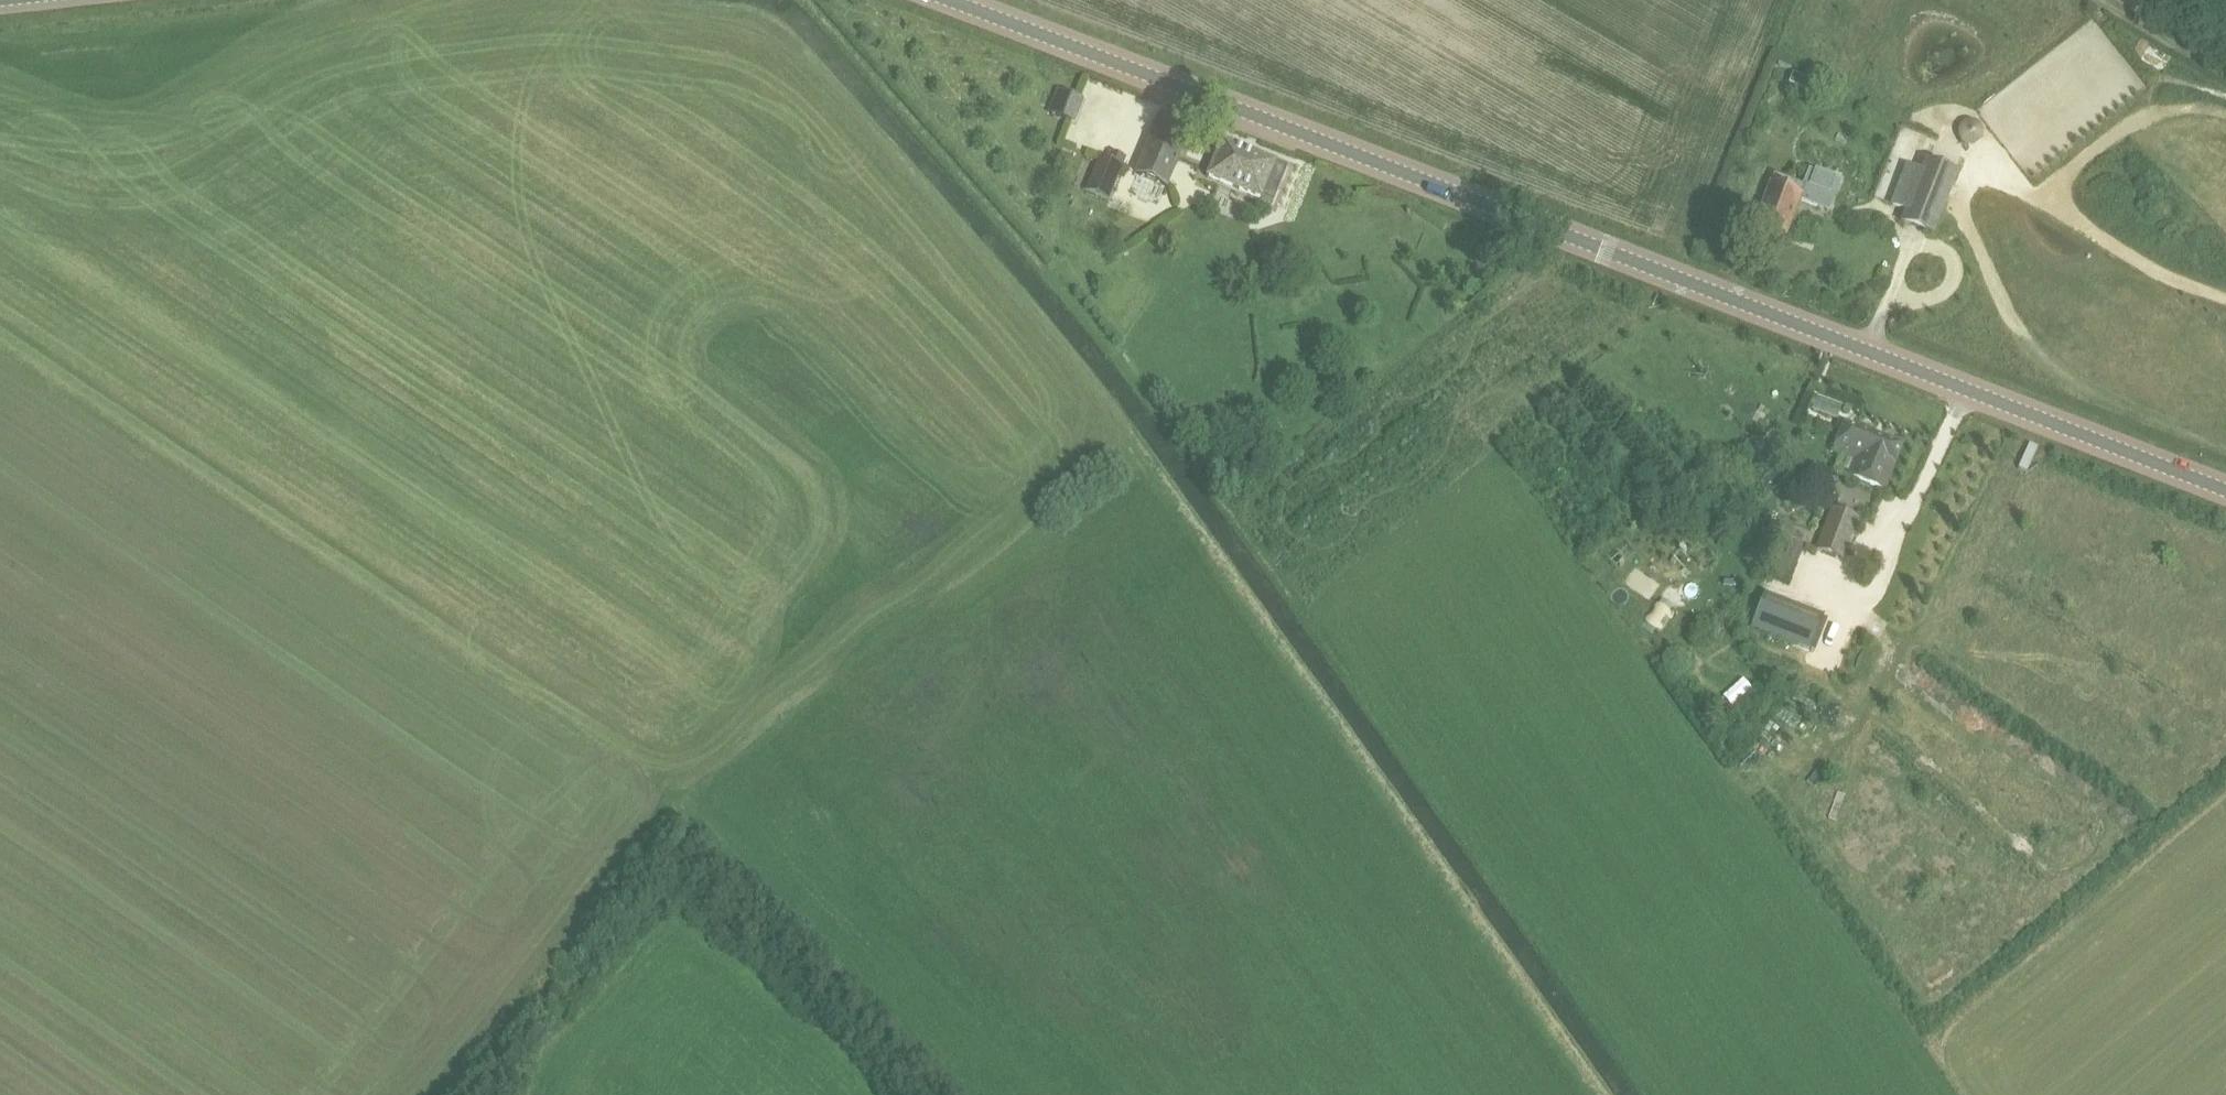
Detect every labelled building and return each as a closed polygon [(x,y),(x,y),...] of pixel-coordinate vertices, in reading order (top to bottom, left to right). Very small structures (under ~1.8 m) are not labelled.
[(1793,74),(1789,83),(1812,92),(1816,82),(1810,80),(1806,78),(1793,74)] [(1194,127),(1165,116),(1143,175),(1172,186),(1194,127)] [(1972,121),(1971,121),(1970,121),(1969,121),(1968,121),(1967,121),(1966,122),(1965,122),(1964,123),(1963,124),(1962,125),(1961,126),(1961,127),(1960,128),(1960,129),(1960,130),(1960,131),(1959,132),(1960,133),(1960,134),(1960,135),(1960,136),(1961,137),(1961,138),(1962,139),(1963,140),(1964,141),(1965,142),(1966,142),(1967,143),(1968,143),(1969,143),(1970,143),(1971,143),(1972,143),(1973,143),(1974,143),(1975,143),(1976,142),(1977,142),(1978,141),(1979,140),(1980,139),(1981,138),(1981,137),(1982,136),(1982,135),(1982,134),(1982,133),(1982,132),(1982,131),(1982,130),(1982,129),(1982,128),(1981,127),(1981,126),(1980,125),(1979,124),(1978,123),(1977,122),(1976,122),(1975,121),(1974,121),(1973,121),(1972,121)] [(1208,176),(1273,203),(1288,167),(1223,141),(1208,176)] [(1085,193),(1111,202),(1127,159),(1111,153),(1108,161),(1099,157),(1085,193)] [(1900,222),(1934,236),(1959,173),(1925,159),(1900,222)] [(1800,201),(1829,212),(1841,182),(1809,169),(1802,186),(1775,175),(1754,228),(1785,239),(1800,201)] [(1829,426),(1819,422),(1816,430),(1826,434),(1829,426)] [(1850,478),(1886,491),(1903,445),(1844,423),(1834,451),(1857,459),(1850,478)] [(1816,549),(1844,560),(1860,518),(1831,507),(1816,549)] [(1768,576),(1786,583),(1802,543),(1784,536),(1768,576)] [(1751,627),(1812,650),(1824,616),(1764,593),(1751,627)]
